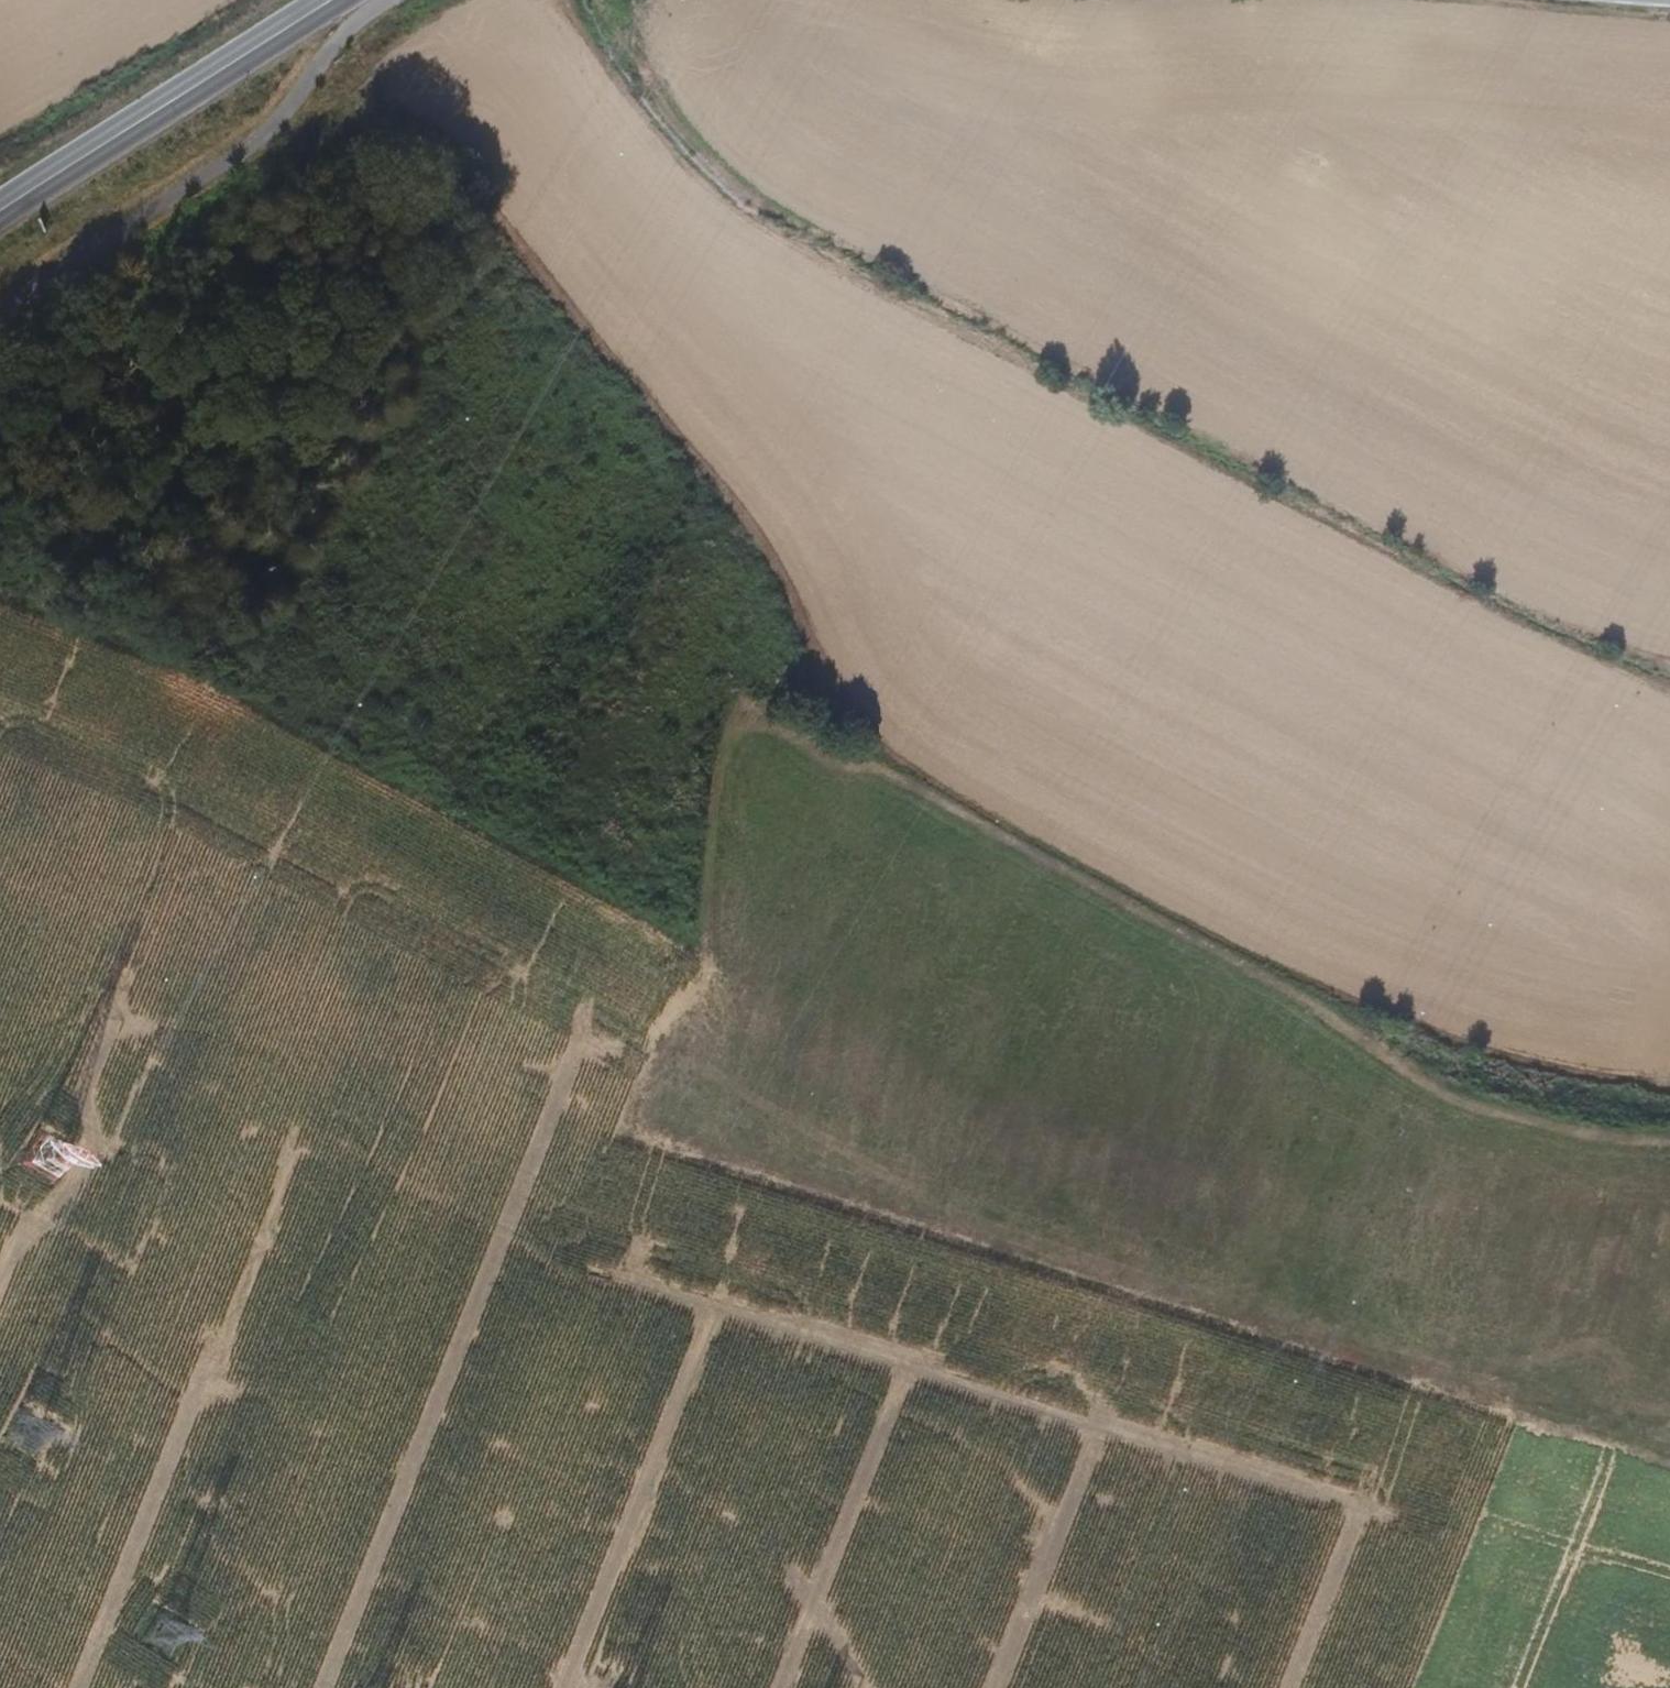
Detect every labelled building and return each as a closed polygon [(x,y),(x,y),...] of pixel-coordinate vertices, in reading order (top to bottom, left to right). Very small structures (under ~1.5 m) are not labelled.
[(31,1122),(21,1163),(59,1172),(69,1132),(31,1122)]
